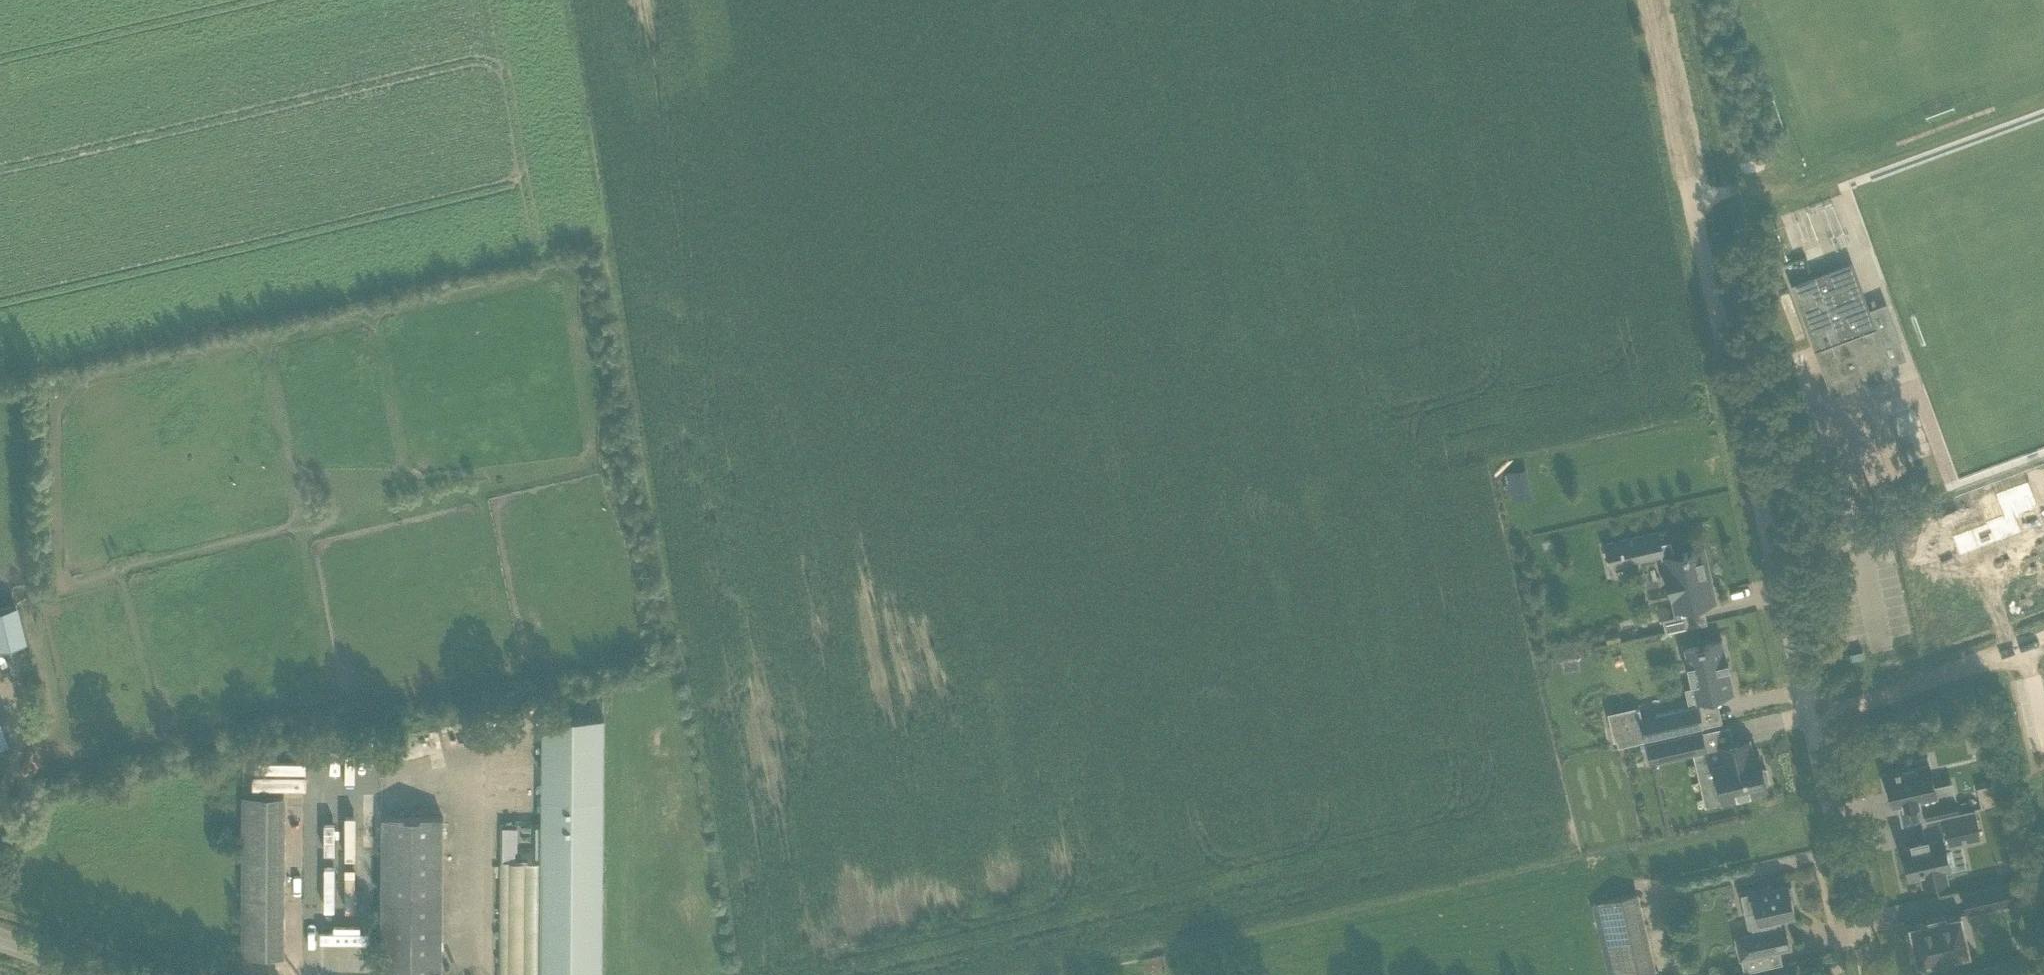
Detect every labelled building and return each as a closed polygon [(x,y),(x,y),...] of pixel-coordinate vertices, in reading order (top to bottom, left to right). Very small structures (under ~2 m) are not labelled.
[(1858,299),(1846,265),(1792,285),(1832,393),(1864,381),(1867,389),(1894,379),(1863,297),(1858,299)] [(1901,415),(1921,476),(1952,466),(1939,428),(1914,436),(1909,422),(1923,417),(1920,409),(1901,415)] [(1525,467),(1507,471),(1511,490),(1529,486),(1525,467)] [(1985,522),(1952,535),(1959,554),(2021,531),(2017,518),(2021,516),(2020,513),(2038,506),(2028,480),(1994,493),(2002,514),(1985,521),(1985,522)] [(1668,556),(1679,608),(1708,601),(1703,580),(1710,578),(1703,547),(1674,554),(1671,539),(1660,542),(1657,531),(1621,539),(1626,561),(1660,554),(1661,558),(1668,556)] [(2013,549),(2021,572),(2043,563),(2043,537),(2013,549)] [(2021,572),(2029,596),(2024,598),(2029,612),(2043,606),(2043,563),(2021,572)] [(24,640),(15,603),(0,606),(0,645),(24,640)] [(1682,613),(1662,617),(1666,631),(1685,626),(1682,613)] [(1618,629),(1605,632),(1607,643),(1620,640),(1618,629)] [(1741,687),(1729,637),(1692,646),(1704,696),(1741,687)] [(1710,723),(1705,701),(1663,711),(1668,733),(1710,723)] [(601,717),(542,716),(541,974),(600,974),(601,717)] [(1705,749),(1701,730),(1647,743),(1651,762),(1705,749)] [(1762,767),(1758,753),(1752,754),(1749,738),(1717,746),(1721,761),(1713,763),(1722,802),(1757,794),(1756,790),(1766,788),(1766,785),(1768,778),(1766,769),(1762,767)] [(1907,801),(1907,803),(1919,800),(1919,798),(1923,797),(1924,803),(1923,804),(1926,819),(1942,815),(1958,812),(1954,796),(1936,800),(1926,756),(1907,760),(1908,765),(1899,767),(1899,764),(1894,765),(1894,768),(1884,770),(1885,772),(1881,773),(1885,788),(1888,787),(1892,804),(1907,801)] [(243,796),(247,953),(284,952),(280,795),(243,796)] [(1958,812),(1942,815),(1946,832),(1940,834),(1941,838),(1927,841),(1926,837),(1911,841),(1912,845),(1903,847),(1909,876),(1921,873),(1923,884),(1946,879),(1944,868),(1950,867),(1945,845),(1980,838),(1974,809),(1958,812)] [(442,817),(382,816),(381,974),(441,974),(442,817)] [(500,824),(499,856),(514,856),(515,824),(500,824)] [(1787,884),(1771,888),(1770,885),(1751,889),(1756,910),(1750,911),(1746,915),(1749,926),(1754,927),(1759,926),(1761,932),(1736,937),(1740,957),(1742,957),(1745,970),(1759,967),(1756,954),(1789,946),(1785,926),(1778,928),(1776,919),(1790,915),(1788,904),(1792,903),(1791,899),(1794,898),(1791,887),(1788,888),(1787,884)] [(1617,974),(1639,974),(1655,971),(1637,893),(1600,901),(1617,974)] [(1953,953),(1968,950),(1960,915),(1960,914),(1958,914),(1959,914),(1944,918),(1943,915),(1926,918),(1926,921),(1912,925),(1911,924),(1910,924),(1910,926),(1911,926),(1911,929),(1908,930),(1911,945),(1914,944),(1918,960),(1917,960),(1918,961),(1919,961),(1933,958),(1933,959),(1953,954),(1953,953)]
